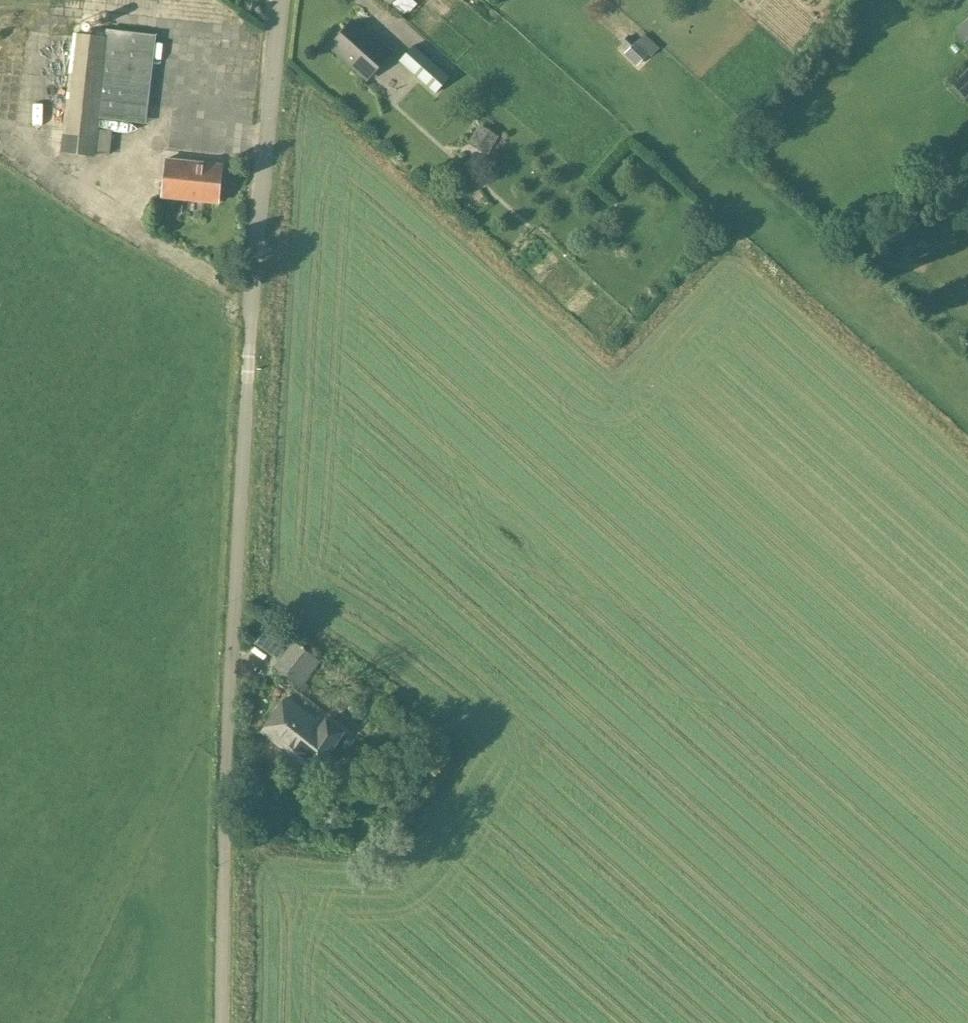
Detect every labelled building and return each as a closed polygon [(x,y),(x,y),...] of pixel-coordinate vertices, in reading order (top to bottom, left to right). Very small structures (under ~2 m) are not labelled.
[(954,30),(967,45),(967,17),(954,30)] [(376,42),(353,21),(331,46),(367,79),(393,50),(380,38),(376,42)] [(147,123),(157,35),(107,29),(106,36),(74,33),(60,152),(96,156),(110,158),(113,130),(99,129),(100,118),(147,123)] [(624,53),(637,65),(649,52),(637,40),(636,41),(629,34),(621,43),(628,49),(624,53)] [(436,92),(449,78),(413,44),(400,59),(436,92)] [(486,153),(498,134),(482,124),(470,143),(486,153)] [(223,165),(167,159),(163,197),(219,203),(223,165)] [(300,688),(321,660),(294,639),(273,667),(300,688)] [(322,726),(287,697),(262,731),(315,772),(344,731),(327,718),(322,726)] [(334,805),(329,804),(325,807),(323,812),(326,816),(331,817),(335,814),(337,809),(334,805)]
